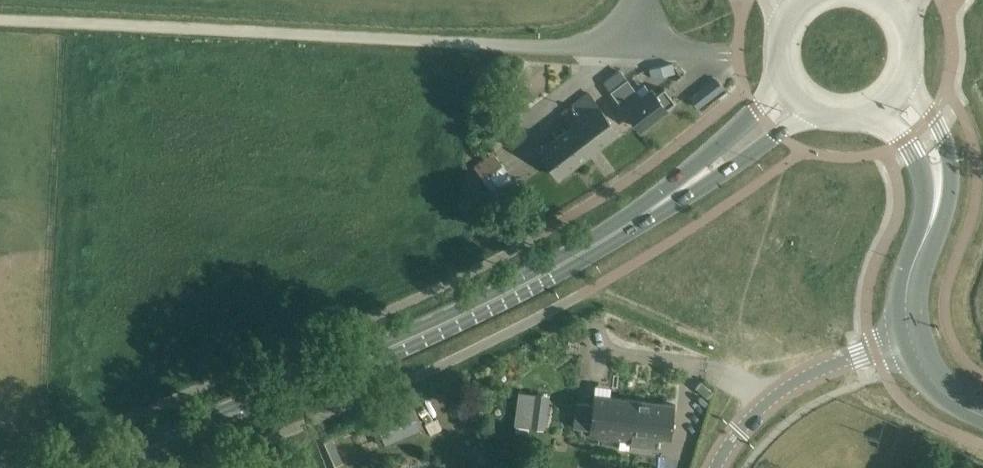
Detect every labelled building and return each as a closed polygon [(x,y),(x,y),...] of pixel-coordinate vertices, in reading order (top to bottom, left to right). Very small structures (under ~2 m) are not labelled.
[(715,78),(695,93),(690,97),(698,107),(722,88),(715,78)] [(640,99),(626,80),(612,91),(640,128),(674,101),(664,88),(655,94),(652,90),(640,99)] [(572,125),(539,150),(559,176),(618,132),(589,93),(562,112),(572,125)] [(483,178),(501,165),(492,152),(474,165),(483,178)] [(518,392),(514,425),(544,429),(549,396),(518,392)] [(593,395),(592,406),(576,403),(572,427),(589,430),(588,437),(631,441),(632,433),(671,437),(675,404),(593,395)] [(380,442),(419,427),(410,404),(371,418),(380,442)] [(332,439),(325,442),(334,461),(341,458),(332,439)]
